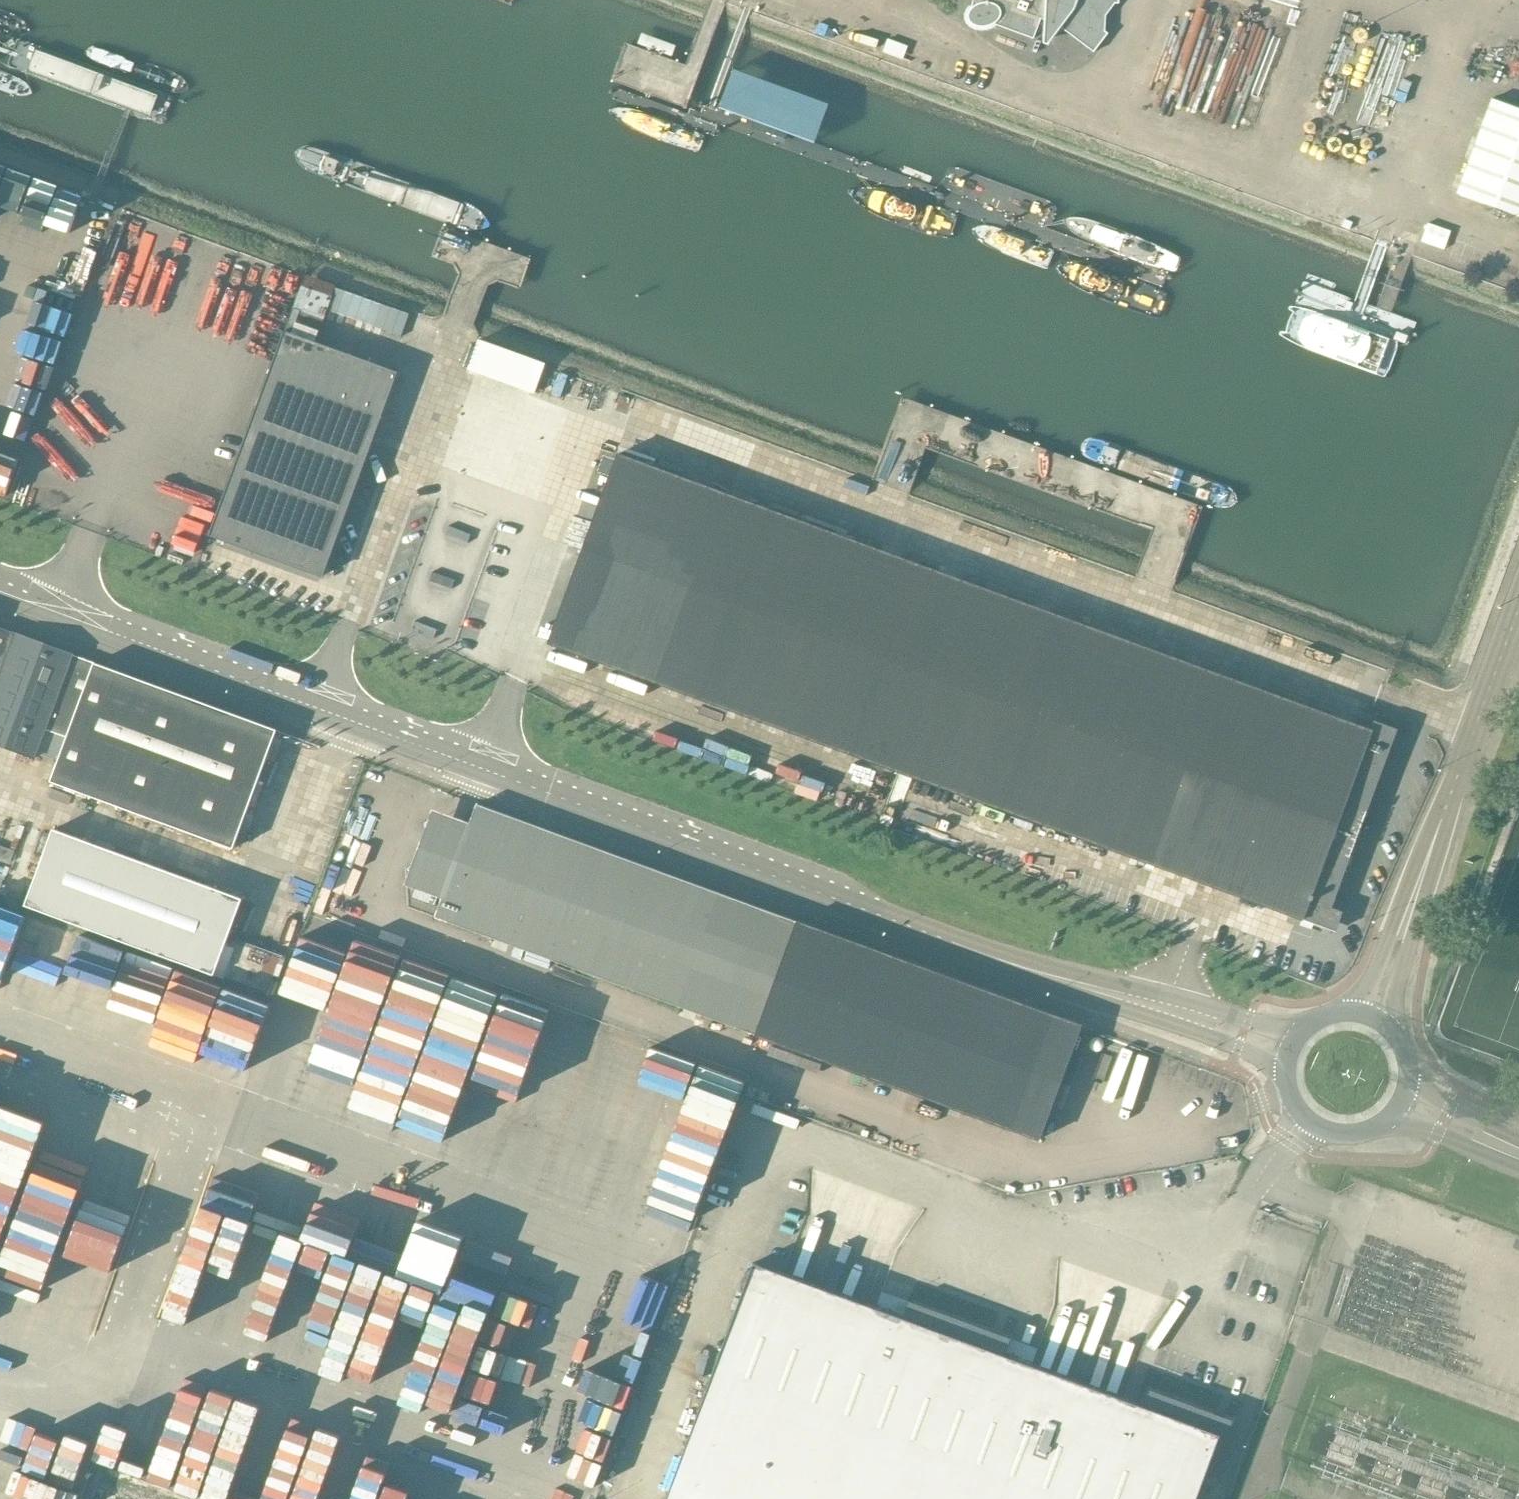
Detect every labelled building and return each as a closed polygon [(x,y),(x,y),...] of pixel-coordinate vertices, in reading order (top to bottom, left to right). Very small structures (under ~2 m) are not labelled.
[(970,8),(969,9),(968,10),(967,11),(967,12),(967,14),(966,16),(966,18),(967,19),(967,21),(968,22),(969,24),(971,26),(974,27),(976,28),(979,28),(981,29),(984,29),(987,28),(989,27),(992,26),(994,25),(1033,39),(1040,19),(1046,22),(1046,37),(1050,39),(1059,27),(1093,53),(1107,34),(1104,31),(1105,16),(1114,4),(1118,4),(1119,0),(972,0),(970,8)] [(1458,194),(1518,214),(1518,107),(1489,98),(1458,194)] [(1423,240),(1445,247),(1451,230),(1429,222),(1423,240)] [(209,535),(322,576),(397,373),(314,343),(331,297),(303,287),(286,332),(284,331),(209,535)] [(479,338),(469,369),(535,391),(546,360),(479,338)] [(548,643),(1301,919),(1335,932),(1342,912),(1331,907),(1397,729),(1373,720),(1370,730),(618,454),(548,643)] [(72,655),(73,655),(0,628),(0,745),(31,757),(42,728),(45,729),(72,655)] [(233,849),(277,730),(72,655),(45,729),(67,738),(50,782),(233,849)] [(476,804),(434,917),(1039,1139),(1081,1025),(476,804)] [(25,905),(214,975),(241,899),(53,829),(25,905)] [(678,1111),(647,1219),(697,1234),(745,1067),(552,1011),(534,1072),(565,1080),(567,1074),(582,1078),(559,1155),(608,1169),(629,1097),(678,1111)] [(1200,1484),(1208,1486),(1229,1428),(1154,1400),(1150,1409),(1003,1355),(1007,1346),(906,1308),(902,1318),(753,1263),(666,1498),(1195,1498),(1200,1484)] [(632,1379),(640,1359),(611,1348),(603,1369),(632,1379)] [(454,1426),(477,1435),(502,1371),(480,1362),(472,1383),(461,1378),(456,1392),(466,1396),(454,1426)] [(1358,1452),(1336,1443),(1330,1458),(1352,1467),(1358,1452)] [(1380,1460),(1375,1474),(1397,1483),(1403,1468),(1380,1460)] [(479,1491),(474,1491),(474,1478),(453,1471),(443,1498),(502,1498),(479,1491)] [(1425,1477),(1420,1491),(1441,1498),(1443,1498),(1448,1485),(1425,1477)] [(441,1487),(424,1481),(418,1481),(418,1498),(437,1498),(439,1495),(439,1498),(441,1498),(441,1487)]
